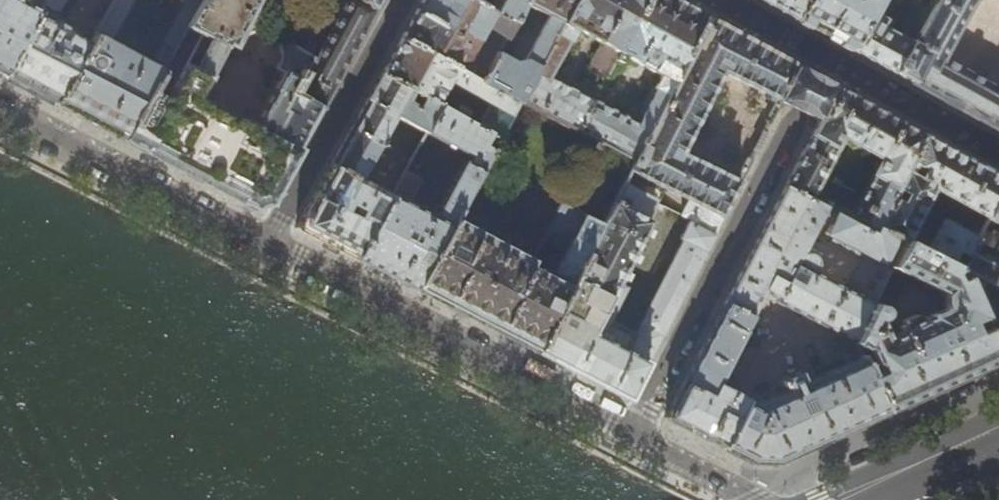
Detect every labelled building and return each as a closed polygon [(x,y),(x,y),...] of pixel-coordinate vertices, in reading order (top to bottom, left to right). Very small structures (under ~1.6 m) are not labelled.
[(5,77),(37,16),(40,11),(20,0),(0,0),(0,75),(5,77)] [(58,9),(63,0),(46,0),(44,4),(53,10),(58,9)] [(88,43),(57,104),(88,121),(126,140),(203,0),(179,0),(145,59),(109,39),(131,0),(113,0),(88,43)] [(264,204),(269,203),(300,147),(322,108),(294,93),(313,59),(272,36),(273,33),(262,27),(266,21),(251,13),(258,0),(203,0),(126,140),(182,170),(197,177),(254,207),(264,204)] [(375,15),(349,0),(347,0),(313,58),(313,59),(294,93),(322,108),(322,109),(351,58),(375,15)] [(375,15),(384,0),(349,0),(375,15)] [(481,83),(498,53),(515,22),(488,6),(491,0),(423,0),(416,11),(401,38),(481,83)] [(519,100),(575,0),(527,0),(524,4),(548,17),(520,65),(498,53),(481,83),(517,103),(519,100)] [(488,6),(515,22),(524,4),(527,0),(491,0),(488,6)] [(618,53),(647,0),(575,0),(519,100),(578,131),(593,102),(548,79),(576,31),(596,41),(618,53)] [(634,160),(707,15),(680,0),(647,0),(618,53),(632,61),(634,61),(661,76),(654,88),(652,88),(633,123),(593,102),(578,131),(596,140),(634,160)] [(764,2),(797,20),(808,0),(761,0),(764,2)] [(797,20),(812,29),(835,41),(852,51),(874,13),(882,0),(808,0),(797,20)] [(925,11),(922,16),(928,20),(914,44),(897,75),(942,100),(943,99),(945,100),(944,101),(950,105),(952,101),(960,106),(970,111),(968,114),(974,118),(975,117),(998,131),(998,91),(992,87),(992,84),(989,82),(986,83),(968,73),(967,70),(966,69),(963,70),(943,59),(977,0),(940,0),(939,1),(931,14),(925,11)] [(887,20),(874,13),(852,51),(874,63),(876,64),(897,75),(914,44),(883,26),(887,20)] [(814,118),(818,120),(836,86),(833,84),(818,77),(803,68),(800,66),(755,41),(707,15),(634,160),(629,170),(684,197),(722,217),(730,201),(739,183),(680,154),(723,73),(781,102),(785,103),(799,111),(814,118)] [(27,89),(57,104),(88,43),(74,36),(75,35),(53,23),(52,24),(37,16),(5,77),(23,86),(27,89)] [(488,104),(510,116),(517,103),(481,83),(401,38),(392,55),(381,74),(437,104),(450,83),(488,104)] [(596,41),(581,69),(603,81),(618,53),(596,41)] [(322,242),(354,259),(392,194),(389,192),(388,194),(360,178),(394,116),(425,133),(440,106),(437,104),(381,74),(355,121),(330,167),(295,228),(318,240),(322,242)] [(803,148),(785,185),(842,215),(854,191),(822,176),(841,138),(880,160),(849,219),(874,231),(878,226),(924,134),(846,92),(836,86),(818,120),(814,127),(803,148)] [(498,137),(510,116),(488,104),(476,126),(498,137)] [(455,216),(498,137),(476,126),(440,106),(425,133),(470,158),(463,162),(433,217),(425,213),(425,212),(408,202),(425,173),(409,164),(399,181),(394,189),(392,194),(354,259),(385,275),(415,290),(455,216)] [(759,124),(764,127),(768,121),(762,118),(759,124)] [(924,134),(878,226),(906,241),(942,259),(945,253),(953,256),(955,252),(960,250),(968,254),(969,252),(976,238),(943,220),(939,228),(919,219),(935,189),(986,218),(998,194),(998,176),(991,172),(924,134)] [(387,184),(394,189),(399,181),(391,177),(387,184)] [(622,183),(602,223),(536,353),(579,375),(627,400),(651,353),(669,318),(688,282),(698,264),(722,217),(684,197),(681,202),(686,206),(681,214),(692,220),(690,224),(688,223),(680,238),(683,240),(640,324),(642,325),(637,334),(601,316),(659,202),(622,183)] [(710,442),(748,461),(775,462),(815,444),(886,412),(855,341),(873,304),(893,267),(906,241),(878,226),(874,231),(849,219),(842,215),(785,185),(752,248),(728,295),(694,362),(692,365),(664,419),(710,442)] [(986,218),(998,225),(998,194),(986,218)] [(536,353),(602,223),(564,204),(541,246),(562,258),(553,275),(532,264),(535,258),(455,216),(415,290),(476,322),(536,353)] [(998,361),(998,353),(960,269),(942,259),(906,241),(893,267),(947,294),(945,297),(944,301),(944,306),(945,309),(923,320),(921,317),(898,328),(900,332),(889,337),(881,320),(883,319),(886,316),(886,311),(873,304),(855,341),(886,412),(935,390),(998,361)] [(995,266),(998,260),(986,253),(981,260),(969,252),(968,254),(960,269),(996,288),(996,285),(998,282),(998,269),(995,266)] [(996,288),(960,269),(998,353),(998,289),(996,288)]
